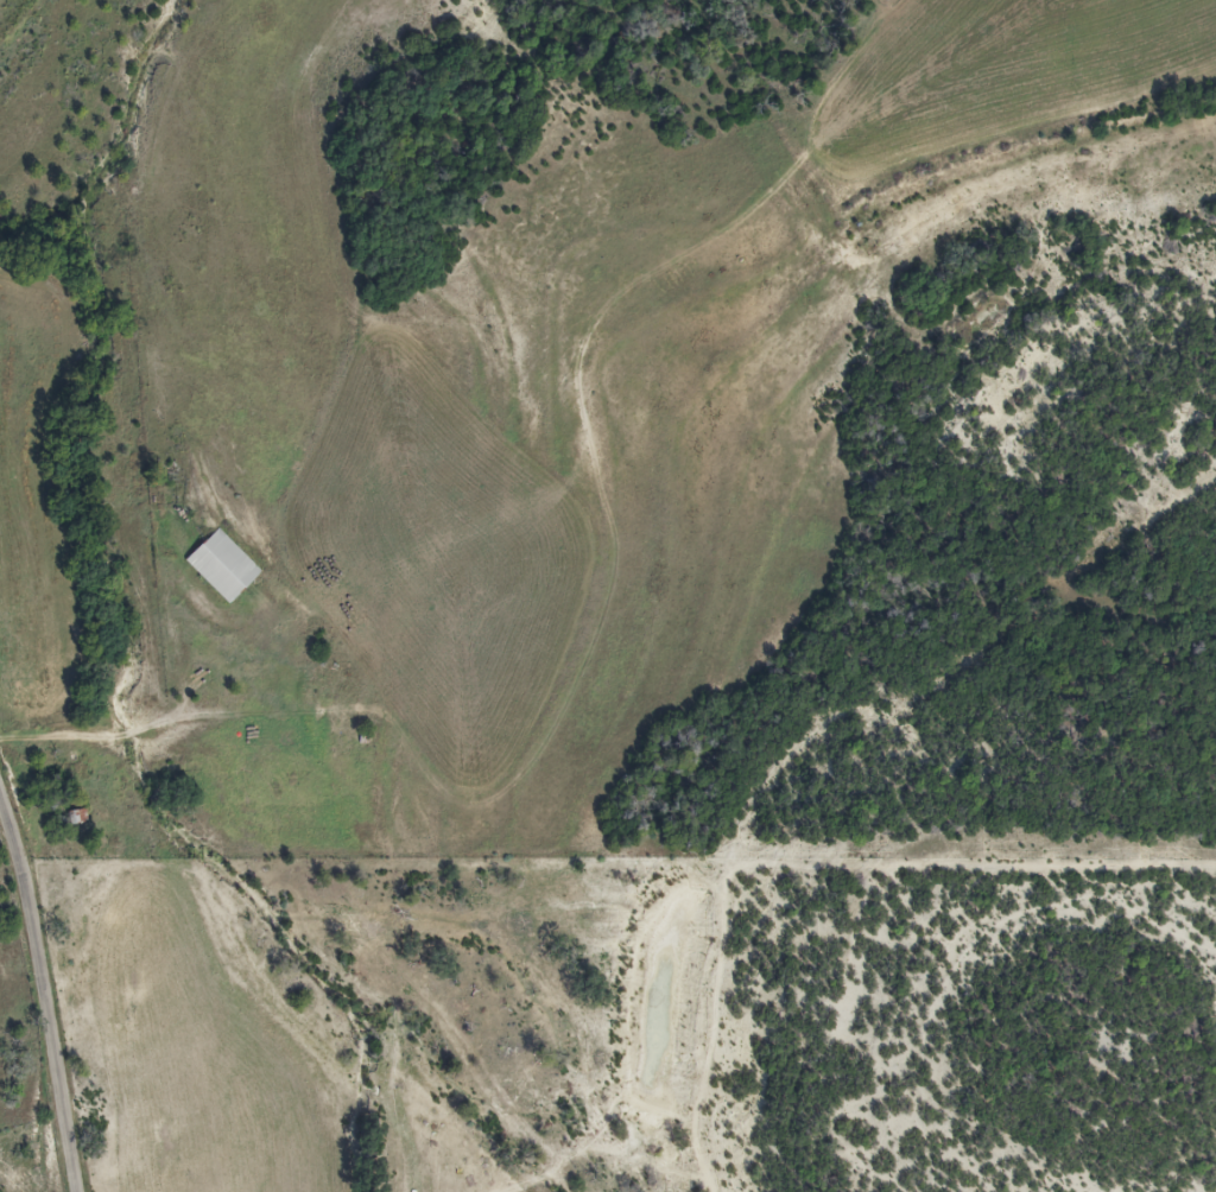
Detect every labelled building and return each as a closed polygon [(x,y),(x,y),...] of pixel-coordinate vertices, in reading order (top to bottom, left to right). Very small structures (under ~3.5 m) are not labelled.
[(262,573),(217,529),(184,561),(229,606),(262,573)] [(87,822),(85,810),(68,813),(70,825),(87,822)]
